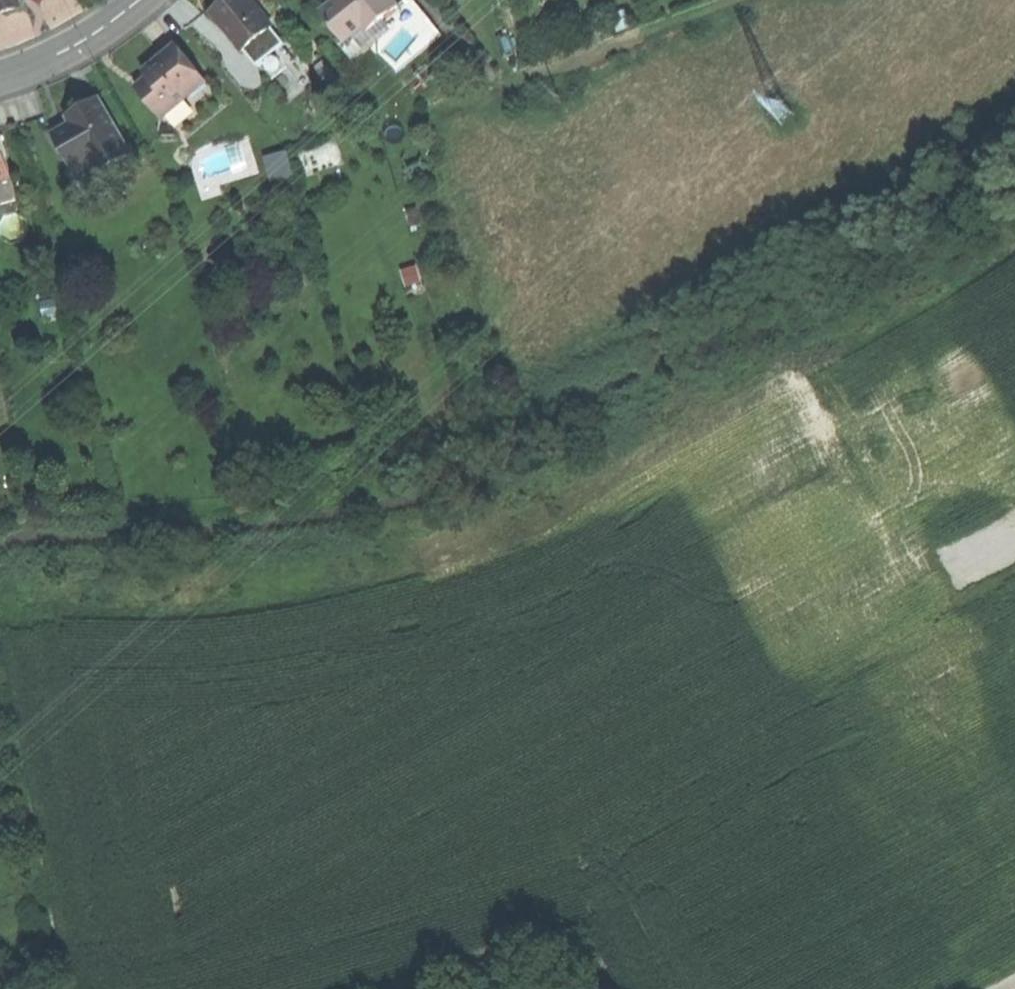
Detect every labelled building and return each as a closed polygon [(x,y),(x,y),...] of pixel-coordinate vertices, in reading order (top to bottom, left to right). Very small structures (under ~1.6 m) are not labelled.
[(2,12),(24,6),(22,0),(0,0),(0,4),(2,12)] [(245,51),(246,50),(272,29),(274,27),(252,0),(226,0),(212,11),(245,51)] [(344,42),(367,24),(371,29),(382,20),(399,6),(393,0),(335,0),(320,12),(344,42)] [(618,31),(632,26),(626,10),(612,15),(618,31)] [(391,31),(382,20),(371,29),(367,24),(344,42),(357,58),(391,31)] [(272,29),(246,50),(258,66),(261,64),(283,46),(285,45),(272,29)] [(145,72),(150,78),(138,88),(162,118),(207,81),(177,45),(160,59),(145,72)] [(296,62),(283,46),(261,64),(273,80),(296,62)] [(67,117),(71,123),(54,133),(75,170),(92,160),(100,172),(132,153),(100,98),(83,107),(67,117)] [(11,178),(0,137),(0,180),(11,178)] [(287,152),(266,157),(272,181),(293,176),(287,152)] [(11,178),(0,180),(0,205),(17,201),(11,178)] [(411,226),(423,223),(419,208),(407,211),(411,226)] [(418,266),(402,270),(406,285),(422,281),(418,266)]
